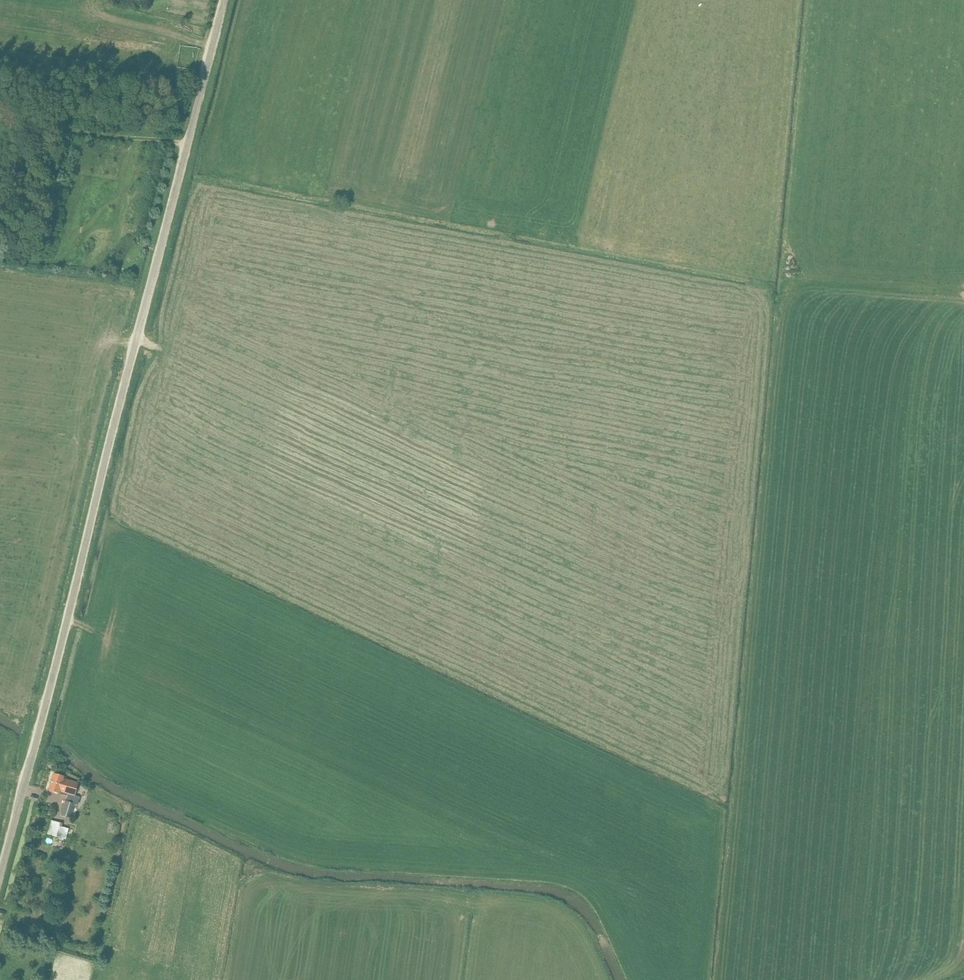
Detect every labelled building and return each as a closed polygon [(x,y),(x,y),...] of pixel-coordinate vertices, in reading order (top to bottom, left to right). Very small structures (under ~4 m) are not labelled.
[(61,816),(64,817),(70,819),(74,804),(77,805),(80,797),(75,796),(79,784),(64,779),(65,777),(53,773),(49,791),(66,795),(67,792),(70,792),(67,802),(65,801),(61,816)] [(69,829),(60,826),(60,823),(50,820),(47,835),(66,840),(69,829)] [(52,869),(50,876),(58,878),(60,871),(52,869)]
